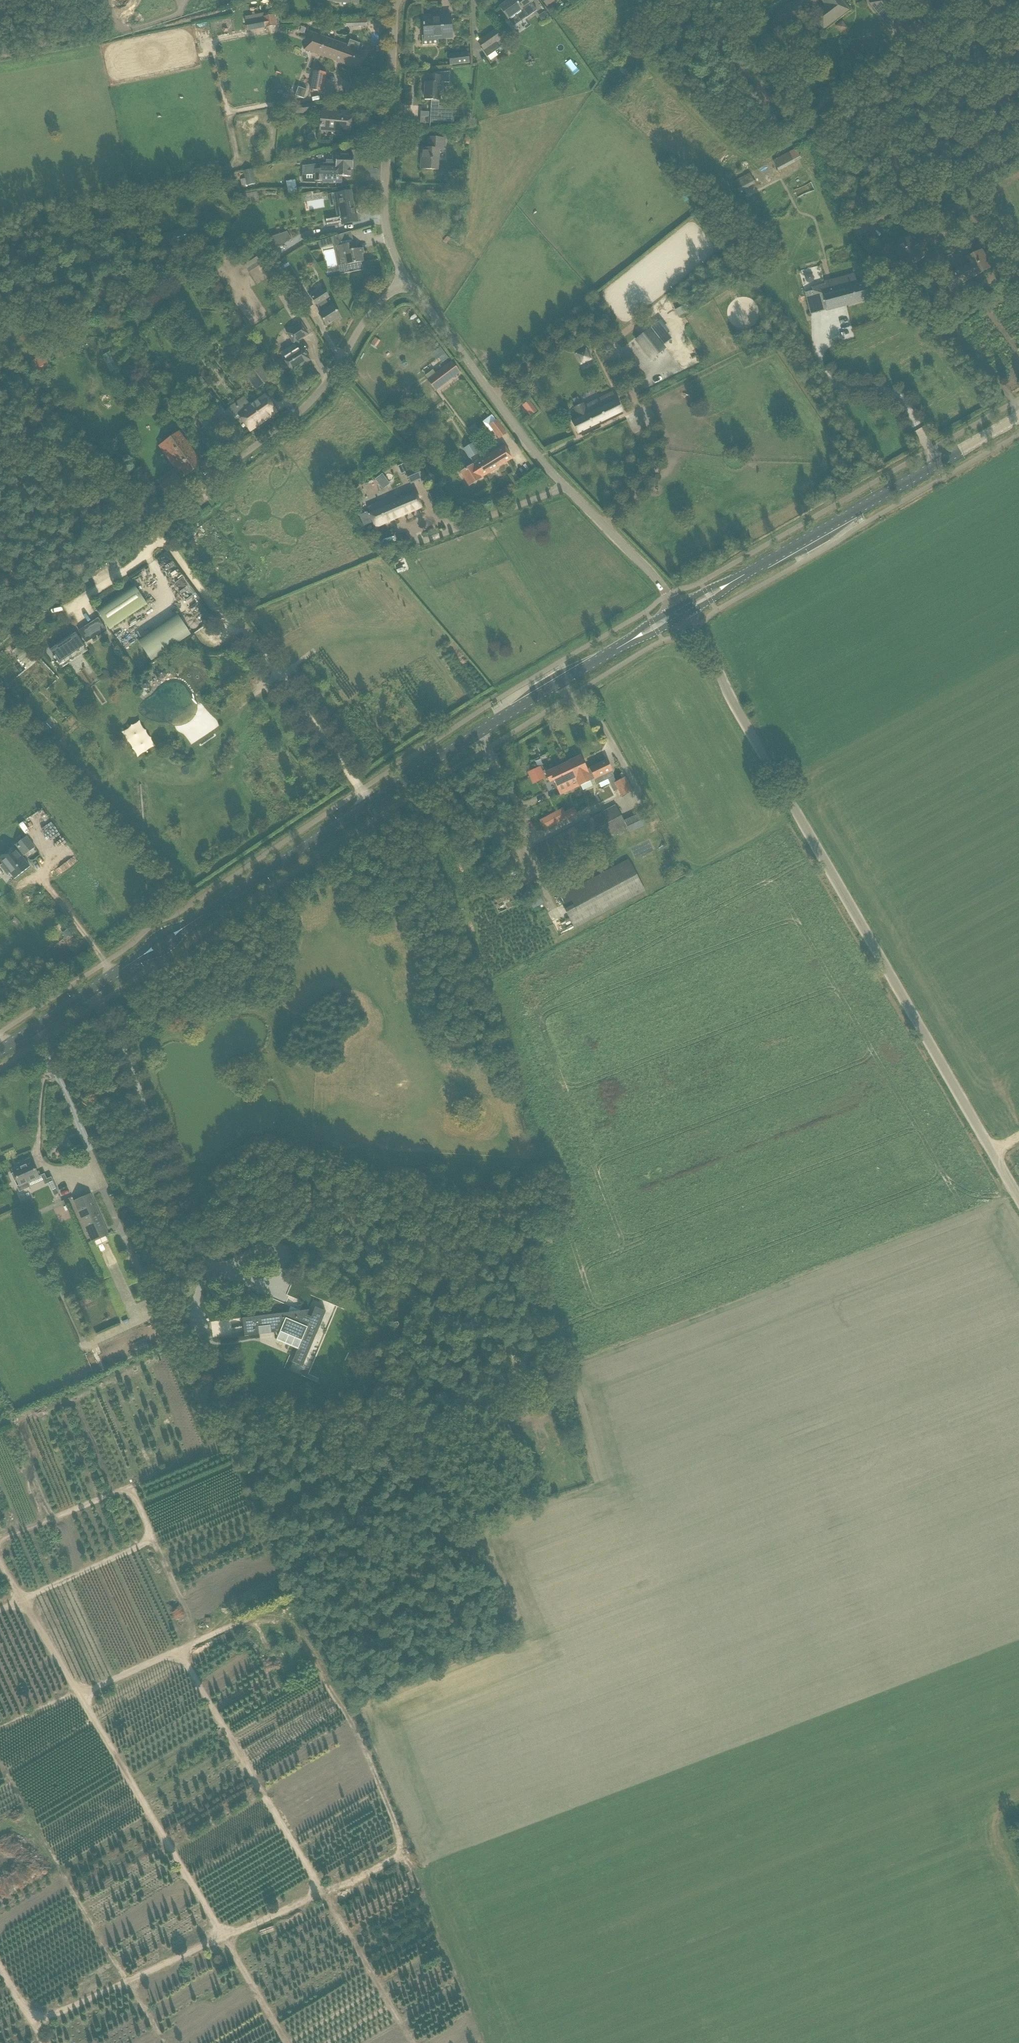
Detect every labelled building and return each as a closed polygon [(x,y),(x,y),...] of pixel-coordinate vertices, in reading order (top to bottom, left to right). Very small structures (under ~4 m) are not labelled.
[(531,2),(532,1),(531,0),(510,0),(500,7),(508,19),(515,14),(520,21),(526,17),(526,18),(537,10),(531,2)] [(812,14),(823,29),(844,12),(847,10),(840,0),(822,0),(825,4),(812,14)] [(545,11),(540,15),(543,20),(549,16),(545,11)] [(423,16),(425,36),(423,36),(424,45),(439,43),(438,35),(452,33),(450,13),(423,16)] [(276,25),(274,15),(264,17),(264,20),(246,23),(247,30),(266,27),(276,25)] [(911,15),(901,24),(911,36),(921,28),(916,21),(911,15)] [(348,47),(348,46),(339,42),(310,31),(303,49),(359,69),(365,53),(348,47)] [(486,57),(499,49),(495,43),(500,40),(495,31),(478,42),(482,48),(480,49),(486,57)] [(449,55),(450,66),(468,63),(467,53),(449,55)] [(311,83),(323,85),(325,73),(318,72),(317,78),(312,77),(311,83)] [(429,75),(429,83),(426,83),(425,100),(440,101),(440,92),(443,92),(444,84),(441,84),(441,82),(448,82),(449,72),(433,73),(433,76),(429,75)] [(298,87),(294,95),(303,98),(306,90),(298,87)] [(299,105),(300,113),(315,111),(315,103),(299,105)] [(878,111),(871,116),(877,124),(887,116),(881,108),(878,110),(878,111)] [(320,130),(339,132),(349,133),(351,113),(322,110),(320,130)] [(421,169),(431,169),(438,170),(439,150),(443,150),(444,139),(428,138),(427,149),(424,149),(423,157),(421,157),(421,169)] [(773,161),(778,171),(794,162),(789,152),(773,161)] [(305,166),(305,175),(315,175),(315,181),(322,181),(322,183),(335,183),(335,175),(343,176),(350,176),(351,169),(351,168),(351,165),(352,165),(352,166),(353,166),(353,155),(352,155),(352,153),(344,153),(342,155),(336,155),(335,161),(326,160),(326,163),(305,166)] [(243,184),(254,185),(255,172),(244,172),(243,184)] [(733,182),(738,192),(754,183),(749,174),(733,182)] [(337,215),(325,217),(327,225),(339,223),(338,222),(341,221),(341,222),(358,220),(357,212),(354,212),(354,207),(352,198),(353,198),(351,189),(347,189),(347,190),(336,192),(339,210),(336,211),(337,215)] [(286,232),(278,234),(285,244),(291,239),(286,232)] [(338,243),(336,236),(318,241),(319,245),(331,242),(331,245),(338,243)] [(925,248),(926,243),(922,239),(918,239),(915,241),(910,236),(894,249),(906,263),(907,262),(912,267),(926,256),(922,251),(925,248)] [(353,243),(338,246),(340,259),(344,259),(347,272),(349,272),(350,272),(353,272),(352,271),(362,269),(361,262),(363,262),(362,254),(364,254),(363,248),(354,249),(353,243)] [(971,263),(946,278),(952,289),(977,275),(978,276),(992,268),(987,259),(988,258),(983,249),(968,257),(971,263)] [(242,260),(246,268),(259,261),(255,253),(242,260)] [(868,281),(854,284),(852,277),(811,288),(818,312),(826,310),(826,311),(873,298),(868,281)] [(301,289),(295,293),(306,310),(313,305),(302,289),(301,289)] [(312,298),(316,305),(319,303),(324,311),(319,314),(326,326),(340,317),(333,306),(330,307),(325,299),(328,297),(324,290),(312,298)] [(286,298),(292,308),(297,304),(292,295),(286,298)] [(681,306),(676,309),(679,315),(685,312),(681,306)] [(296,348),(293,350),(294,351),(283,358),(282,357),(274,363),(280,373),(289,367),(291,371),(302,364),(303,365),(310,360),(301,345),(298,341),(309,334),(301,323),(286,332),(296,348)] [(635,341),(651,361),(666,348),(650,329),(635,341)] [(225,353),(229,359),(246,349),(242,342),(229,349),(225,353)] [(586,346),(574,352),(580,365),(592,359),(586,346)] [(32,363),(37,371),(46,366),(48,365),(43,357),(32,363)] [(427,381),(435,390),(459,372),(452,362),(427,381)] [(246,376),(256,389),(268,381),(258,368),(246,376)] [(155,378),(150,382),(155,390),(160,387),(155,378)] [(571,421),(578,435),(623,414),(613,392),(594,401),(597,408),(588,413),(583,402),(573,407),(578,418),(571,421)] [(204,427),(202,429),(208,437),(239,415),(250,430),(276,412),(270,403),(265,396),(250,406),(246,400),(242,402),(241,401),(226,412),(204,427)] [(522,405),(530,416),(537,411),(529,401),(522,405)] [(489,425),(499,438),(505,433),(495,420),(489,425)] [(400,434),(405,439),(419,427),(414,421),(400,434)] [(179,431),(158,446),(175,468),(171,471),(175,476),(160,486),(162,488),(168,496),(183,485),(180,480),(202,464),(196,456),(179,431)] [(466,469),(460,472),(469,486),(481,478),(512,459),(504,445),(490,454),(489,453),(481,457),(473,443),(464,448),(473,462),(465,467),(466,469)] [(410,461),(397,466),(401,474),(406,472),(410,483),(426,477),(420,465),(413,468),(410,461)] [(138,482),(152,493),(157,487),(148,480),(151,477),(146,474),(138,482)] [(375,479),(383,489),(390,484),(382,474),(375,479)] [(367,512),(359,515),(364,526),(372,522),(371,520),(372,520),(375,527),(397,518),(422,507),(418,498),(415,492),(391,502),(390,497),(378,502),(367,507),(369,511),(369,513),(368,514),(367,512)] [(95,609),(109,629),(147,604),(132,584),(95,609)] [(179,615),(138,639),(149,659),(190,635),(179,615)] [(83,627),(90,639),(106,630),(99,617),(83,627)] [(59,663),(85,646),(76,632),(50,650),(59,663)] [(30,647),(8,667),(33,695),(55,675),(30,647)] [(554,781),(555,783),(555,784),(558,790),(592,775),(589,768),(586,770),(580,756),(579,756),(567,762),(553,769),(552,767),(544,770),(550,782),(554,780),(554,781)] [(613,776),(606,760),(589,768),(592,775),(595,780),(604,775),(606,780),(613,776)] [(540,767),(528,773),(533,783),(544,778),(540,767)] [(614,784),(621,796),(632,790),(625,777),(614,784)] [(533,850),(543,868),(547,876),(591,853),(589,849),(626,829),(625,823),(616,805),(533,850)] [(565,812),(562,809),(540,820),(545,830),(577,814),(573,808),(565,812)] [(630,818),(635,830),(649,823),(644,812),(630,818)] [(28,829),(37,825),(32,817),(24,821),(28,829)] [(15,845),(18,848),(24,856),(35,847),(26,836),(15,845)] [(15,879),(30,867),(24,859),(13,846),(0,857),(0,860),(15,879)] [(517,866),(508,849),(502,852),(504,856),(501,857),(507,871),(517,866)] [(560,912),(563,918),(568,915),(575,928),(644,891),(628,860),(558,897),(565,909),(560,912)] [(25,1165),(13,1170),(14,1173),(11,1174),(14,1181),(17,1180),(20,1185),(17,1186),(19,1192),(31,1187),(28,1182),(39,1177),(30,1159),(24,1162),(25,1165)] [(91,1193),(74,1201),(92,1241),(109,1234),(91,1193)] [(183,1302),(183,1293),(173,1292),(173,1301),(183,1302)] [(85,1299),(75,1303),(77,1307),(86,1303),(85,1299)] [(301,1340),(292,1362),(302,1366),(326,1311),(315,1307),(311,1317),(307,1315),(309,1310),(299,1311),(291,1307),(288,1312),(242,1318),(244,1336),(259,1334),(258,1327),(270,1325),(271,1333),(277,1332),(280,1331),(301,1340)] [(272,1494),(260,1499),(266,1514),(278,1509),(272,1494)]
